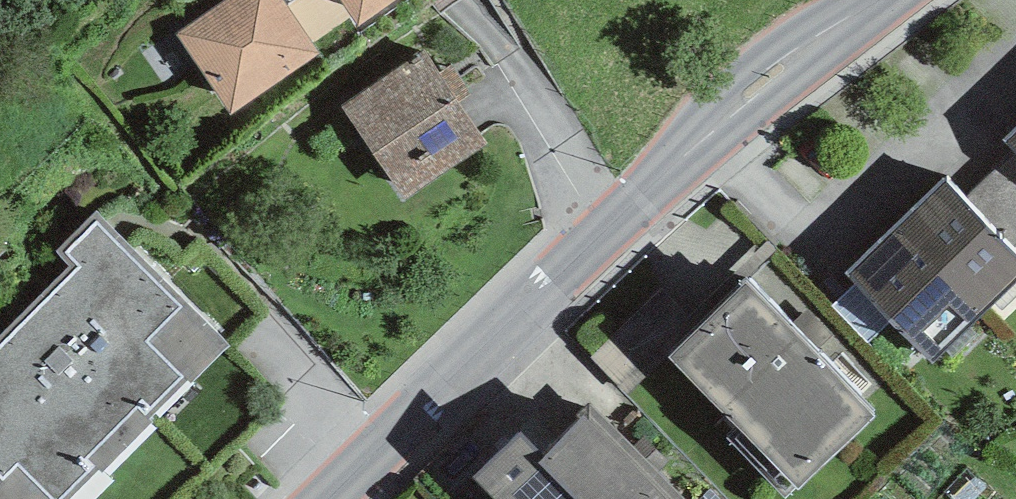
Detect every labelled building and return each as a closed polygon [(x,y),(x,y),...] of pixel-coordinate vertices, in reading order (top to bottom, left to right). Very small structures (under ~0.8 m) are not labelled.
[(175,34),(230,115),(319,55),(282,0),(226,0),(175,34)] [(358,26),(396,0),(340,0),(358,26)] [(426,49),(341,106),(404,199),(488,143),(426,49)] [(1003,138),(1015,151),(1015,152),(1015,126),(1003,138)] [(963,198),(1012,252),(1015,248),(1015,152),(1015,151),(963,198)] [(895,226),(978,316),(1015,282),(1015,256),(1012,252),(963,198),(946,180),(895,226)] [(0,335),(0,498),(74,498),(230,346),(112,226),(97,211),(55,252),(70,267),(0,335)] [(927,363),(978,316),(895,226),(844,273),(927,363)] [(747,282),(669,357),(798,491),(876,417),(747,282)] [(544,454),(520,430),(471,477),(493,498),(683,498),(592,407),(544,454)]
